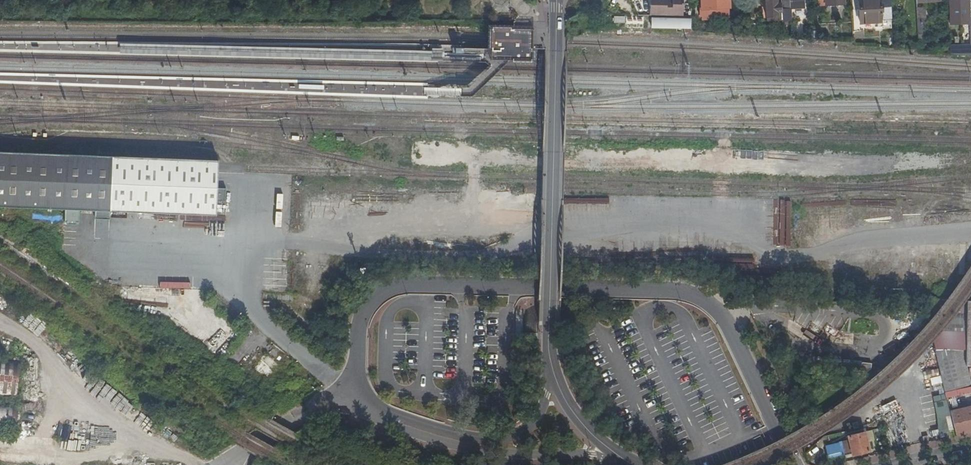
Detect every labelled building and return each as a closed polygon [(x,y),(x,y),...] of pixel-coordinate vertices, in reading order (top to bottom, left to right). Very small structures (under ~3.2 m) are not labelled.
[(681,0),(647,0),(646,11),(680,13),(681,0)] [(764,16),(780,15),(779,0),(764,0),(764,16)] [(780,15),(780,16),(789,15),(789,7),(802,7),(802,0),(779,0),(780,15)] [(856,9),(857,20),(879,19),(879,0),(856,0),(856,9)] [(916,47),(922,47),(921,42),(925,41),(923,21),(922,0),(913,0),(916,47)] [(945,1),(948,0),(948,16),(960,16),(959,0),(945,0),(945,1)] [(649,18),(648,29),(689,30),(689,19),(649,18)] [(731,18),(720,18),(720,32),(733,33),(731,18)] [(494,26),(494,47),(500,47),(503,51),(507,55),(509,58),(532,58),(532,46),(532,33),(532,27),(522,27),(515,27),(494,26)] [(947,45),(948,53),(970,54),(970,46),(947,45)] [(494,58),(509,58),(507,55),(503,51),(500,47),(494,47),(494,58)] [(0,153),(0,207),(212,215),(214,168),(214,160),(0,153)] [(80,234),(63,233),(63,243),(79,244),(80,234)] [(166,289),(122,287),(121,304),(174,306),(174,289),(166,289)] [(195,320),(227,344),(235,333),(204,309),(195,320)] [(927,311),(933,335),(936,350),(957,350),(966,350),(967,312),(955,312),(927,311)] [(205,331),(197,342),(215,355),(223,344),(205,331)] [(227,349),(220,358),(233,369),(240,360),(227,349)] [(957,350),(936,350),(947,394),(966,389),(957,350)] [(265,380),(279,369),(267,355),(254,366),(265,380)] [(15,394),(18,363),(0,361),(0,393),(15,394)] [(871,365),(860,363),(859,374),(861,374),(870,366),(871,365)] [(864,375),(870,369),(870,366),(861,374),(864,375)] [(930,385),(939,383),(937,376),(928,378),(930,385)] [(98,398),(121,416),(132,402),(109,384),(98,398)] [(15,428),(16,406),(0,406),(0,428),(15,428)] [(948,411),(954,437),(970,433),(970,406),(948,411)] [(821,447),(826,464),(839,462),(838,457),(850,454),(851,457),(867,453),(863,433),(846,437),(847,441),(821,447)] [(67,438),(66,449),(82,450),(82,439),(67,438)]
